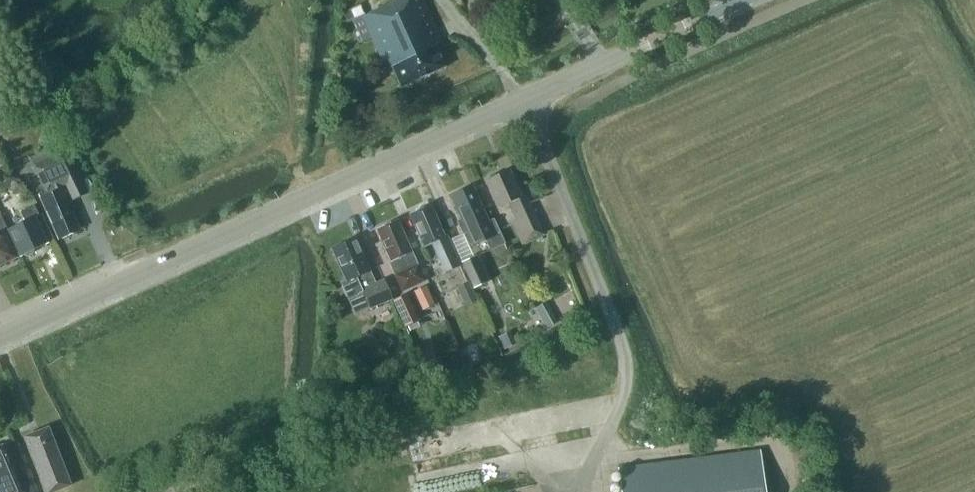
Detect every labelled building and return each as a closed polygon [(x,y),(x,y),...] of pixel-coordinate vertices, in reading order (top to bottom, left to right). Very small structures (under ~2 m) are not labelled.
[(445,67),(436,48),(440,47),(418,0),(404,0),(363,19),(362,16),(352,21),(361,41),(371,37),(387,71),(390,69),(399,88),(445,67)] [(0,106),(0,135),(18,125),(6,103),(0,106)] [(58,239),(79,230),(66,203),(87,193),(66,149),(33,164),(46,191),(38,195),(58,239)] [(524,205),(508,170),(497,175),(494,174),(489,176),(488,179),(485,181),(497,208),(508,203),(516,221),(511,223),(521,245),(543,235),(528,203),(524,205)] [(488,222),(472,187),(450,196),(460,220),(456,222),(462,234),(465,233),(471,246),(484,240),(489,250),(504,244),(493,219),(488,222)] [(457,266),(444,238),(430,205),(409,215),(418,235),(417,239),(421,248),(431,244),(435,253),(443,272),(457,266)] [(7,230),(8,233),(19,256),(22,255),(26,256),(31,253),(33,250),(46,243),(34,217),(38,215),(33,206),(19,212),(24,221),(7,230)] [(7,230),(6,230),(0,216),(0,265),(16,258),(4,235),(8,233),(7,230)] [(424,281),(397,220),(376,230),(385,250),(384,254),(388,263),(389,263),(402,291),(424,281)] [(355,239),(331,250),(344,279),(345,281),(340,284),(347,299),(362,293),(369,308),(391,299),(383,280),(375,284),(374,281),(359,248),(355,239)] [(472,289),(487,282),(475,256),(460,263),(472,289)] [(464,306),(476,301),(469,282),(456,287),(464,306)] [(434,305),(426,286),(413,291),(421,311),(434,305)] [(404,327),(418,321),(407,294),(392,301),(404,327)] [(545,329),(557,322),(546,302),(534,309),(545,329)] [(502,351),(516,345),(510,332),(496,337),(502,351)] [(440,372),(436,363),(425,367),(429,377),(440,372)] [(70,486),(70,485),(48,428),(24,437),(45,491),(53,491),(70,486)] [(0,447),(0,491),(21,491),(1,446),(0,447)] [(757,452),(617,469),(620,491),(762,491),(757,452)]
